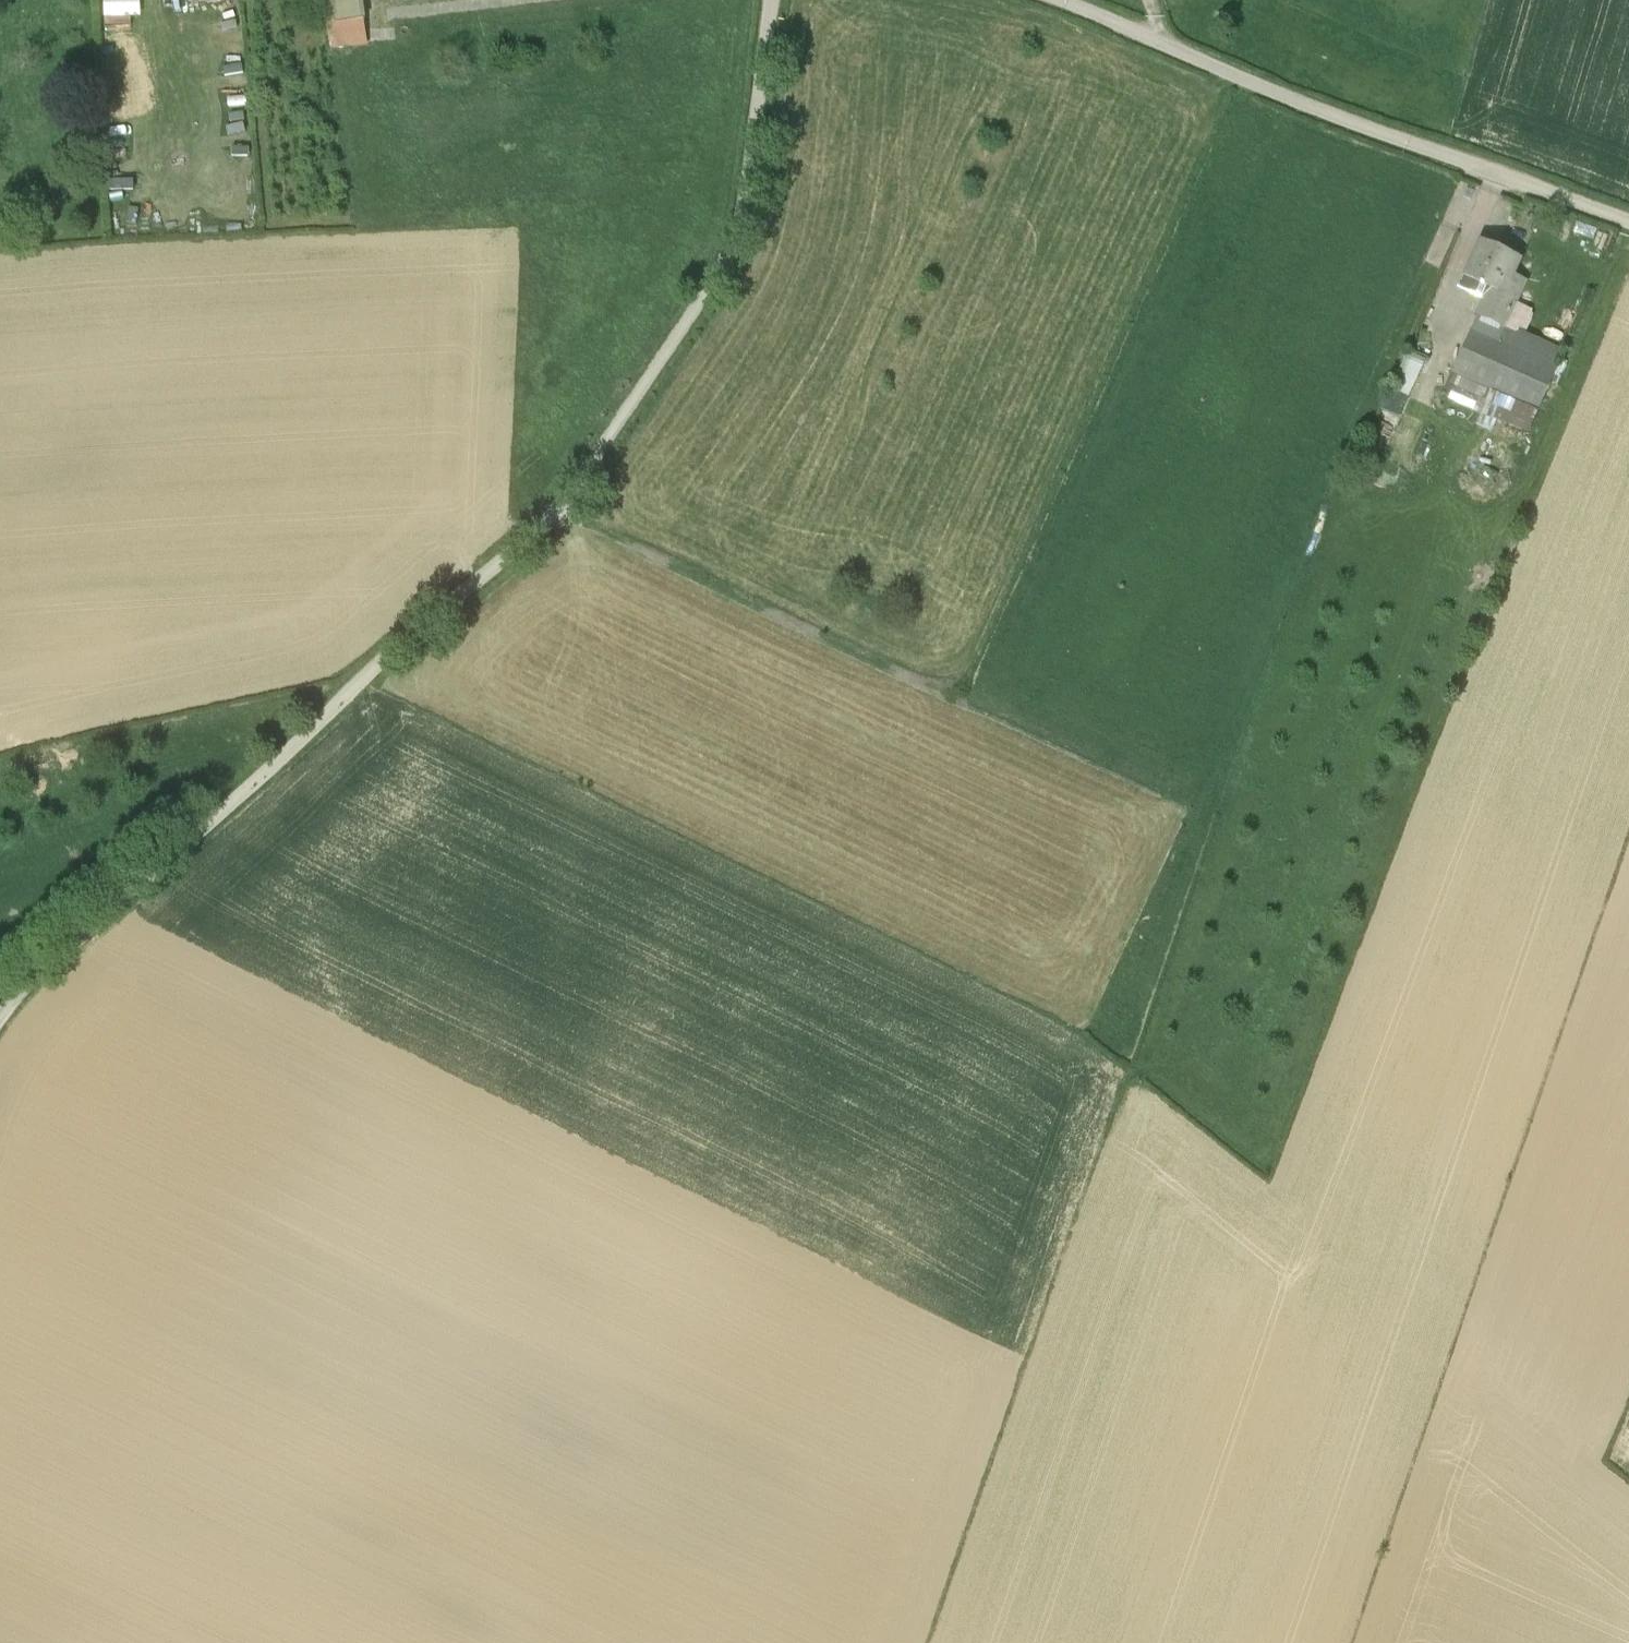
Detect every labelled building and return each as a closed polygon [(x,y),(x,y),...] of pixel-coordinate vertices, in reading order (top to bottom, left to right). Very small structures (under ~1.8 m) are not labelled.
[(1519,260),(1479,242),(1463,276),(1489,287),(1477,315),(1503,326),(1524,281),(1512,275),(1519,260)] [(1528,435),(1538,411),(1557,367),(1471,328),(1451,372),(1491,390),(1484,405),(1496,410),(1492,419),(1528,435)]
